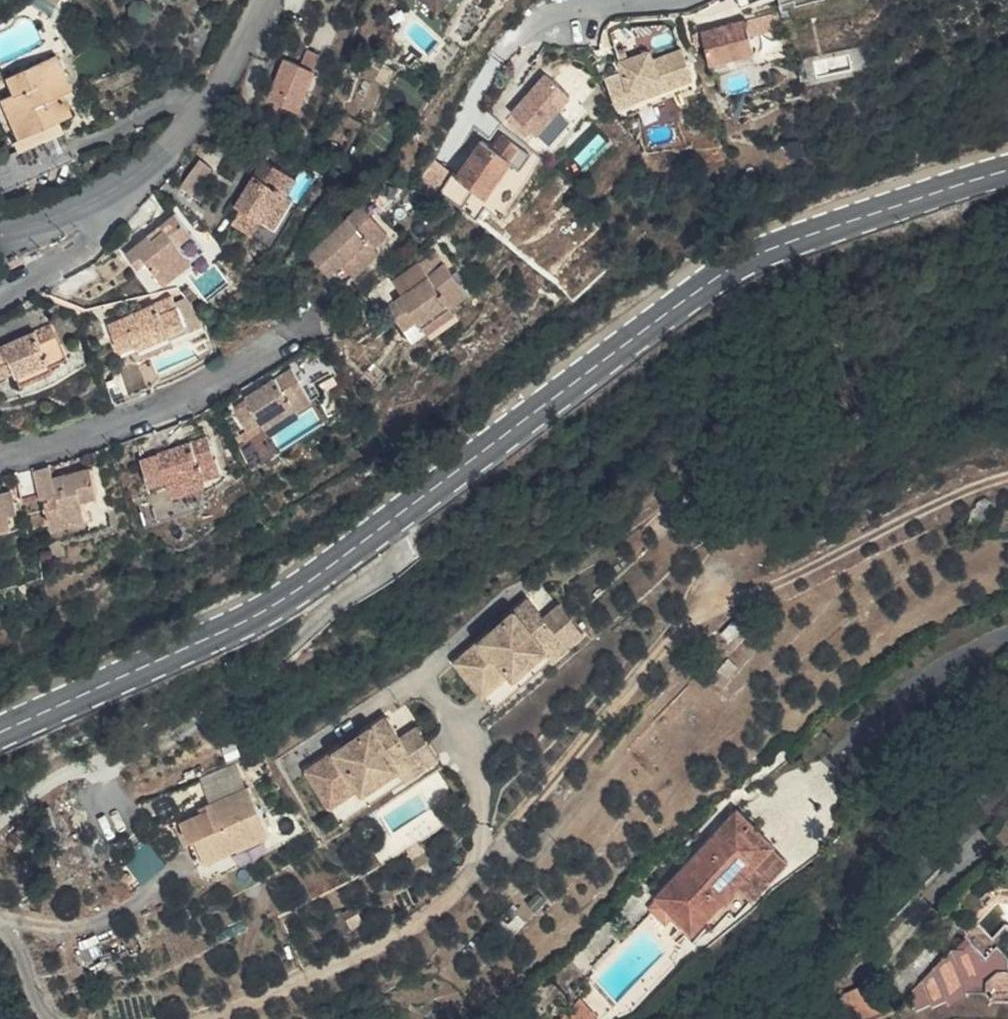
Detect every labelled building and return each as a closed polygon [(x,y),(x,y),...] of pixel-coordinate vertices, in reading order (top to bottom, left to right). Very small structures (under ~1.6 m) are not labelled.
[(442,10),(451,0),(429,0),(442,10)] [(74,9),(62,7),(60,19),(69,21),(74,9)] [(86,24),(74,9),(69,21),(77,30),(86,24)] [(747,18),(706,29),(714,61),(755,51),(747,18)] [(626,70),(609,76),(620,106),(695,78),(684,48),(657,57),(653,49),(622,60),(626,70)] [(6,97),(25,140),(71,119),(62,99),(79,92),(61,53),(16,73),(23,89),(6,97)] [(287,56),(271,97),(303,109),(319,68),(287,56)] [(547,73),(516,111),(541,132),(572,94),(547,73)] [(484,139),(460,175),(490,195),(524,146),(506,134),(496,147),(484,139)] [(266,160),(240,203),(246,206),(238,220),(255,230),(264,217),(277,225),(292,200),(285,196),(296,178),(266,160)] [(191,214),(204,220),(218,191),(205,184),(191,214)] [(133,252),(143,265),(151,259),(169,282),(206,253),(176,215),(164,225),(169,231),(157,241),(153,236),(133,252)] [(350,228),(338,238),(347,249),(320,270),(349,306),(402,264),(373,227),(359,238),(350,228)] [(0,257),(0,270),(10,265),(5,254),(0,257)] [(451,280),(435,291),(428,282),(402,302),(409,313),(393,326),(411,350),(426,339),(434,350),(463,329),(456,320),(471,309),(451,280)] [(111,319),(122,346),(137,340),(144,356),(173,345),(169,335),(186,328),(173,295),(111,319)] [(8,399),(22,394),(29,408),(76,389),(59,346),(0,372),(0,380),(8,399)] [(309,386),(335,372),(323,349),(296,363),(309,386)] [(249,395),(253,401),(239,409),(251,429),(266,420),(271,427),(301,409),(297,402),(310,395),(294,368),(249,395)] [(145,459),(154,482),(167,478),(172,492),(207,479),(204,471),(220,465),(209,436),(145,459)] [(42,475),(54,524),(88,516),(83,498),(101,494),(94,467),(76,471),(77,477),(58,482),(55,471),(42,475)] [(17,522),(8,487),(0,489),(0,527),(17,522)] [(502,625),(464,658),(492,690),(518,667),(523,672),(555,643),(550,638),(565,625),(552,611),(536,594),(511,616),(511,617),(516,622),(507,630),(502,625)] [(568,597),(552,611),(565,625),(550,638),(555,643),(565,654),(595,627),(568,597)] [(511,617),(511,616),(507,611),(497,620),(502,625),(507,630),(516,622),(511,617)] [(357,740),(317,769),(341,803),(369,783),(373,789),(410,764),(406,758),(420,748),(410,732),(397,713),(370,732),(368,733),(373,739),(363,746),(359,739),(357,740)] [(427,721),(410,732),(420,748),(406,758),(410,764),(418,776),(450,753),(427,721)] [(355,737),(357,740),(359,739),(363,746),(373,739),(368,733),(370,732),(368,729),(355,737)] [(204,834),(213,857),(280,826),(256,777),(215,798),(218,804),(187,819),(195,838),(204,834)] [(670,874),(671,876),(708,912),(774,849),(735,809),(716,828),(720,833),(712,842),(706,837),(670,874)] [(716,828),(706,837),(712,842),(720,833),(716,828)] [(205,860),(213,857),(204,834),(195,838),(205,860)] [(147,880),(167,859),(149,841),(129,862),(147,880)] [(708,912),(671,876),(662,885),(702,926),(722,907),(727,912),(745,895),(751,899),(788,863),(774,849),(708,912)] [(1006,1007),(1007,1009),(1007,970),(985,949),(934,1000),(932,1008),(934,1014),(937,1018),(965,1018),(970,1017),(972,1018),(975,1018),(986,1013),(985,1008),(985,992),(1004,992),(1006,1007)] [(985,992),(985,1008),(1006,1007),(1004,992),(985,992)] [(583,996),(562,1016),(566,1018),(595,1018),(600,1014),(583,996)]
